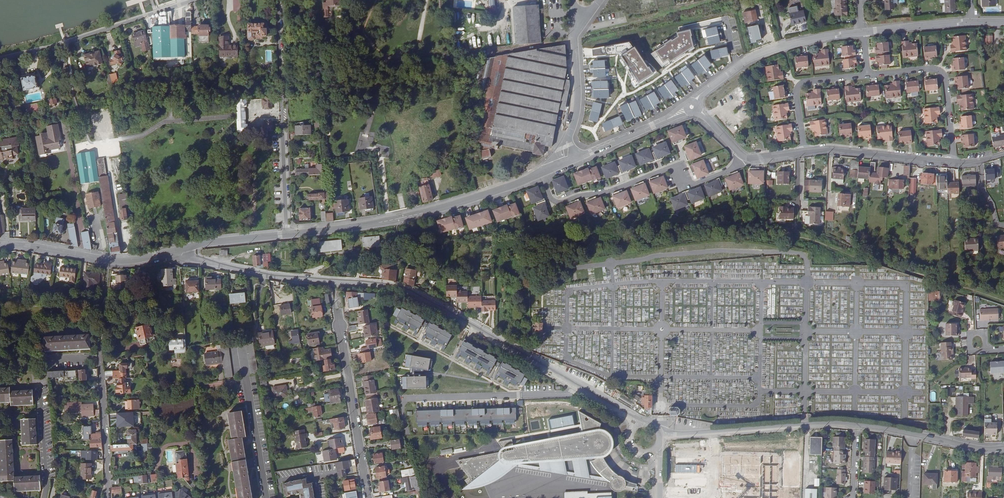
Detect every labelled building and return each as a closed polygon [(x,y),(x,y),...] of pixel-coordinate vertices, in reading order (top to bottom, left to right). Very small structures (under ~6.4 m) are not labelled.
[(323,4),(324,18),(329,17),(329,7),(340,7),(340,0),(328,0),(328,3),(323,4)] [(835,9),(830,9),(831,15),(846,14),(845,8),(844,8),(844,4),(845,3),(845,0),(835,0),(835,9)] [(884,9),(893,9),(892,0),(884,0),(884,9)] [(944,3),(944,12),(954,11),(953,0),(944,0),(944,3)] [(510,7),(513,45),(541,43),(539,5),(510,7)] [(755,20),(755,18),(754,14),(756,14),(755,9),(745,11),(742,11),(745,22),(755,20)] [(789,14),(792,25),(806,22),(804,10),(789,14)] [(192,57),(191,12),(186,12),(186,28),(187,28),(187,35),(185,35),(184,27),(153,27),(154,39),(154,51),(154,57),(155,57),(155,61),(170,61),(170,57),(192,57)] [(264,25),(249,25),(250,35),(246,35),(246,39),(249,39),(255,39),(255,38),(263,38),(263,36),(267,36),(267,30),(264,30),(264,25)] [(758,25),(747,27),(751,43),(756,42),(756,40),(761,39),(758,25)] [(209,26),(199,26),(199,36),(209,36),(209,32),(210,32),(210,28),(208,28),(209,26)] [(717,27),(705,29),(708,38),(722,35),(721,30),(718,31),(717,27)] [(676,36),(651,53),(663,68),(696,45),(692,29),(676,33),(676,36)] [(148,41),(148,39),(146,39),(144,31),(139,33),(140,33),(133,35),(135,42),(137,42),(138,45),(147,42),(147,41),(148,41)] [(722,35),(708,38),(709,45),(721,43),(720,38),(722,38),(722,35)] [(953,44),(952,44),(951,44),(951,51),(952,51),(966,50),(965,35),(953,36),(953,41),(952,41),(953,44)] [(229,37),(220,37),(221,56),(238,55),(238,45),(229,45),(229,37)] [(907,44),(907,43),(907,41),(900,42),(901,57),(916,56),(915,44),(910,44),(907,44)] [(875,43),(876,47),(876,49),(873,49),(873,53),(876,53),(884,52),(887,51),(886,42),(875,43)] [(630,43),(592,49),(593,57),(619,55),(622,59),(620,60),(636,86),(658,73),(647,61),(644,63),(630,43)] [(851,49),(851,45),(840,46),(841,56),(844,56),(852,55),(855,54),(854,51),(852,51),(851,49)] [(727,46),(711,50),(713,59),(729,55),(727,46)] [(927,57),(930,57),(936,56),(935,46),(922,47),(923,58),(923,59),(927,59),(927,57)] [(485,102),(482,117),(481,121),(479,132),(477,140),(482,159),(491,157),(490,149),(492,148),(497,149),(498,146),(502,147),(502,145),(533,152),(533,153),(543,155),(545,145),(551,147),(559,111),(565,80),(565,81),(565,78),(565,75),(566,72),(561,48),(541,52),(541,49),(508,54),(508,59),(507,65),(498,63),(483,67),(478,89),(484,91),(483,98),(485,98),(484,101),(485,102)] [(123,62),(121,61),(119,60),(120,59),(122,60),(123,57),(121,56),(119,50),(115,51),(115,53),(114,54),(111,58),(111,60),(110,60),(111,65),(117,63),(121,66),(123,62)] [(820,53),(817,53),(817,54),(812,54),(813,66),(828,65),(826,50),(820,50),(820,52),(820,53)] [(103,63),(100,51),(95,52),(94,51),(86,53),(87,55),(84,55),(88,69),(99,66),(98,64),(103,63)] [(705,55),(698,59),(708,72),(710,70),(709,68),(712,65),(705,55)] [(806,55),(801,55),(801,56),(798,57),(793,57),(794,68),(806,67),(806,56),(806,55)] [(887,55),(885,55),(876,56),(874,56),(874,60),(877,60),(877,62),(877,65),(888,64),(887,55)] [(953,57),(953,63),(953,66),(952,66),(952,70),(955,70),(964,69),(963,57),(953,57)] [(853,58),(844,59),(841,59),(843,69),(853,67),(853,64),(853,62),(856,62),(855,58),(853,58)] [(708,72),(698,59),(691,65),(699,75),(703,72),(704,74),(708,72)] [(591,69),(607,69),(606,60),(594,61),(594,65),(591,65),(591,69)] [(779,73),(779,69),(778,69),(777,64),(765,66),(768,81),(782,79),(783,79),(782,72),(781,72),(779,73)] [(688,67),(681,72),(691,84),(693,82),(692,80),(696,77),(688,67)] [(607,77),(607,69),(591,69),(591,72),(594,72),(594,77),(607,77)] [(691,84),(681,72),(675,77),(682,87),(686,84),(688,87),(691,84)] [(30,74),(27,74),(27,77),(22,78),(24,90),(39,88),(36,75),(30,76),(30,74)] [(957,80),(957,83),(957,88),(968,87),(966,75),(955,76),(954,76),(955,80),(957,80)] [(927,79),(927,77),(923,78),(923,80),(924,90),(936,89),(936,83),(935,79),(930,79),(927,79)] [(671,79),(665,84),(675,96),(677,94),(675,93),(679,90),(671,79)] [(908,81),(908,79),(904,80),(904,81),(905,92),(918,90),(917,80),(911,81),(908,81)] [(891,81),(891,83),(891,84),(888,84),(883,85),(884,97),(899,96),(898,82),(898,80),(891,81)] [(608,81),(591,81),(592,86),(593,86),(593,90),(608,89),(608,81)] [(877,82),(873,83),(873,85),(870,85),(865,86),(865,87),(866,96),(878,95),(877,86),(877,82)] [(675,96),(665,84),(658,89),(666,99),(670,96),(671,99),(675,96)] [(787,97),(786,93),(785,93),(784,90),(783,85),(773,87),(775,99),(785,97),(787,97)] [(850,88),(850,87),(850,85),(844,86),(844,88),(845,102),(860,100),(859,88),(854,88),(850,88)] [(837,87),(833,87),(833,89),(830,89),(825,90),(826,100),(838,99),(837,88),(837,87)] [(608,89),(593,90),(593,93),(592,93),(592,98),(609,97),(608,89)] [(812,89),(812,91),(812,92),(809,92),(809,93),(804,93),(804,97),(805,106),(820,104),(819,91),(818,89),(812,89)] [(654,91),(648,95),(656,108),(658,107),(657,105),(661,102),(654,91)] [(959,101),(959,105),(960,104),(960,109),(973,108),(971,94),(958,95),(956,95),(956,101),(958,101),(959,101)] [(272,108),(272,98),(272,95),(265,95),(265,99),(263,99),(263,105),(266,105),(266,108),(272,108)] [(656,108),(648,95),(640,99),(647,110),(650,108),(652,110),(656,108)] [(247,106),(247,99),(237,99),(238,113),(244,112),(244,106),(247,106)] [(635,99),(628,102),(635,118),(642,114),(635,99)] [(737,101),(740,119),(748,118),(745,100),(737,101)] [(628,102),(620,106),(627,121),(635,118),(628,102)] [(38,103),(26,105),(28,114),(40,111),(38,103)] [(786,110),(788,110),(789,110),(788,103),(787,103),(773,106),(775,120),(787,118),(786,113),(787,113),(786,110)] [(602,106),(593,104),(590,119),(598,121),(602,106)] [(936,114),(937,113),(938,113),(937,107),(922,108),(923,123),(936,122),(936,117),(936,114)] [(959,116),(960,121),(960,124),(958,124),(959,128),(971,127),(970,115),(961,115),(959,116)] [(619,116),(603,123),(607,132),(622,125),(619,116)] [(239,131),(248,131),(247,124),(245,124),(245,118),(238,118),(239,131)] [(812,128),(813,131),(814,136),(826,134),(824,119),(808,122),(809,128),(811,128),(812,128)] [(264,130),(273,130),(272,121),(266,121),(266,124),(264,124),(264,130)] [(847,134),(847,136),(851,135),(851,134),(850,123),(837,124),(838,135),(844,134),(847,134)] [(48,150),(52,149),(62,148),(60,140),(63,140),(60,124),(48,125),(49,131),(41,133),(42,135),(37,135),(40,154),(49,153),(48,150)] [(790,134),(791,134),(790,131),(791,131),(793,131),(791,124),(788,125),(776,126),(779,141),(791,139),(790,134)] [(885,138),(885,139),(885,141),(892,140),(890,124),(875,126),(876,135),(877,138),(881,138),(885,138)] [(866,136),(866,137),(870,137),(870,136),(869,125),(856,126),(857,134),(857,136),(863,136),(866,136)] [(311,126),(297,126),(297,135),(311,134),(311,126)] [(681,127),(669,132),(674,145),(680,143),(679,139),(682,139),(685,137),(681,127)] [(926,145),(938,144),(938,139),(940,139),(939,136),(941,136),(940,129),(937,129),(925,130),(926,145)] [(898,142),(903,141),(906,141),(907,143),(910,142),(910,141),(909,130),(897,131),(897,139),(898,142)] [(959,134),(959,139),(961,138),(961,141),(962,147),(972,146),(971,134),(959,134)] [(993,147),(1003,145),(1003,135),(1003,134),(1000,135),(991,137),(993,147)] [(19,154),(18,145),(20,145),(19,136),(4,138),(4,141),(0,141),(0,158),(4,157),(4,155),(7,154),(8,158),(14,158),(13,154),(19,154)] [(655,152),(652,153),(655,161),(661,159),(660,157),(669,153),(665,143),(653,148),(655,152)] [(695,143),(685,147),(687,150),(688,153),(684,154),(687,161),(700,156),(695,143)] [(648,150),(636,154),(640,164),(649,161),(649,163),(655,161),(652,153),(650,154),(648,150)] [(76,154),(80,184),(99,181),(94,151),(76,154)] [(620,165),(618,166),(621,174),(627,172),(626,170),(634,167),(631,157),(619,161),(620,165)] [(703,161),(689,167),(692,173),(695,172),(696,175),(697,178),(708,174),(703,161)] [(614,163),(602,168),(606,178),(614,175),(615,177),(621,174),(618,166),(615,167),(614,163)] [(322,166),(322,164),(319,164),(317,164),(318,172),(311,172),(311,175),(323,174),(323,169),(322,166)] [(857,178),(869,179),(869,174),(870,168),(858,167),(857,175),(857,178)] [(593,171),(589,172),(589,173),(592,179),(593,181),(599,178),(595,168),(592,169),(593,171)] [(756,168),(749,168),(749,183),(763,182),(763,171),(759,172),(756,172),(756,168)] [(886,178),(887,168),(878,168),(877,173),(874,173),(872,173),(871,175),(869,174),(869,184),(886,185),(886,178)] [(994,168),(985,169),(986,180),(995,179),(994,168)] [(588,169),(585,171),(585,172),(582,174),(582,172),(581,172),(585,182),(592,179),(589,173),(588,169)] [(844,170),(840,169),(833,169),(832,179),(843,180),(844,170)] [(729,178),(726,179),(730,189),(742,184),(737,171),(731,174),(732,177),(729,178)] [(578,173),(574,175),(578,185),(585,182),(581,172),(582,174),(579,175),(578,173)] [(789,184),(789,173),(777,172),(777,184),(789,184)] [(921,183),(936,185),(936,176),(936,175),(922,173),(921,183)] [(976,174),(962,175),(963,187),(976,186),(976,174)] [(936,185),(936,190),(947,189),(947,183),(946,175),(936,176),(936,185)] [(107,176),(99,177),(105,212),(113,211),(107,176)] [(655,177),(649,179),(654,193),(667,188),(662,177),(659,179),(657,180),(655,177)] [(567,189),(563,178),(553,181),(556,190),(554,190),(556,196),(561,195),(565,193),(564,190),(567,189)] [(714,183),(705,186),(709,196),(723,190),(719,178),(713,181),(714,183)] [(433,200),(428,181),(428,180),(424,181),(426,186),(419,188),(421,195),(422,195),(424,202),(433,200)] [(821,180),(804,180),(804,191),(820,192),(821,180)] [(903,188),(903,180),(889,180),(889,187),(894,188),(903,188)] [(643,182),(637,184),(638,187),(635,188),(632,190),(636,200),(648,195),(643,182)] [(951,182),(947,183),(947,189),(947,193),(954,192),(955,193),(958,193),(959,192),(958,182),(956,182),(951,182)] [(537,188),(527,191),(532,203),(535,202),(536,204),(545,201),(542,195),(540,196),(537,188)] [(690,189),(685,192),(688,200),(690,199),(692,203),(703,198),(700,188),(691,191),(690,189)] [(619,191),(612,194),(617,207),(630,202),(626,192),(622,193),(620,194),(619,191)] [(101,206),(99,192),(87,194),(89,208),(101,206)] [(679,196),(671,199),(673,205),(675,209),(687,205),(685,201),(688,200),(685,192),(679,194),(679,196)] [(849,202),(850,195),(839,194),(838,206),(843,207),(844,201),(849,202)] [(126,203),(125,195),(118,196),(120,208),(122,207),(123,209),(126,209),(130,208),(129,203),(126,203)] [(372,196),(359,197),(361,210),(373,208),(372,196)] [(593,198),(586,200),(591,214),(604,209),(600,198),(596,200),(594,201),(593,198)] [(349,211),(348,199),(335,200),(337,212),(349,211)] [(578,199),(571,202),(573,205),(570,206),(567,207),(567,208),(571,218),(583,213),(578,199)] [(545,201),(536,204),(537,207),(534,208),(538,220),(548,216),(545,208),(547,207),(545,201)] [(512,208),(509,209),(511,216),(512,217),(519,215),(517,212),(515,204),(511,206),(512,208)] [(507,206),(504,207),(505,209),(501,210),(501,208),(500,208),(504,219),(511,216),(509,209),(508,207),(507,206)] [(809,219),(809,223),(819,224),(820,207),(808,206),(807,211),(800,211),(800,218),(804,218),(809,219)] [(37,219),(36,208),(32,208),(27,208),(20,209),(20,220),(27,220),(27,221),(32,221),(32,219),(37,219)] [(300,220),(311,220),(310,208),(300,208),(300,220)] [(497,210),(494,211),(498,221),(504,219),(500,208),(500,209),(501,210),(498,212),(497,210)] [(793,208),(786,208),(779,208),(779,219),(793,219),(793,208)] [(105,212),(111,253),(121,253),(121,247),(119,247),(113,211),(105,212)] [(487,212),(483,213),(484,215),(481,216),(480,214),(484,224),(490,222),(487,212)] [(477,215),(473,216),(474,218),(477,227),(484,224),(480,214),(480,216),(477,217),(477,215)] [(62,234),(65,219),(57,217),(54,232),(62,234)] [(452,219),(452,217),(448,218),(449,220),(446,221),(445,219),(445,221),(448,230),(455,228),(453,221),(452,219)] [(456,220),(453,221),(455,228),(455,229),(462,227),(459,217),(456,218),(456,220)] [(470,217),(466,219),(470,229),(477,227),(474,218),(470,219),(470,217)] [(445,219),(444,220),(445,221),(442,222),(441,221),(438,222),(441,232),(448,230),(445,221),(445,219)] [(75,227),(74,223),(69,224),(70,228),(69,228),(71,240),(73,240),(77,239),(75,227)] [(92,249),(87,224),(81,225),(81,226),(82,232),(81,232),(84,248),(92,249)] [(379,236),(363,237),(364,246),(369,245),(369,246),(380,245),(379,236)] [(978,254),(978,236),(964,237),(965,254),(978,254)] [(342,249),(341,240),(320,242),(321,252),(342,249)] [(257,267),(260,267),(264,267),(264,266),(269,266),(268,261),(263,262),(263,261),(260,261),(260,255),(253,256),(254,265),(257,265),(257,267)] [(29,275),(30,264),(27,263),(25,263),(26,260),(22,259),(18,259),(18,262),(16,262),(13,261),(11,272),(20,274),(29,275)] [(1,276),(10,274),(8,263),(5,264),(3,264),(2,261),(0,261),(0,276),(1,276)] [(35,273),(47,274),(50,275),(51,264),(44,263),(44,265),(36,264),(35,273)] [(386,269),(384,280),(395,281),(396,271),(393,270),(393,266),(381,264),(381,269),(386,269)] [(74,283),(76,270),(61,268),(60,277),(70,278),(69,282),(74,283)] [(177,278),(174,278),(173,278),(173,277),(174,275),(174,268),(163,269),(164,285),(173,285),(173,284),(177,284),(177,278)] [(404,283),(413,286),(415,277),(417,278),(418,275),(416,275),(416,270),(406,268),(404,283)] [(38,283),(47,274),(35,273),(35,274),(32,276),(32,280),(34,283),(38,283)] [(85,273),(84,290),(94,291),(94,283),(99,284),(99,274),(85,273)] [(119,277),(119,275),(118,275),(116,275),(117,284),(115,284),(116,289),(127,289),(129,287),(129,286),(129,285),(127,283),(127,280),(127,275),(123,275),(124,276),(119,277)] [(206,289),(221,289),(221,280),(212,280),(212,278),(206,278),(206,289)] [(200,294),(199,283),(186,283),(187,294),(200,294)] [(453,297),(457,297),(457,290),(457,285),(446,285),(446,296),(453,296),(453,297)] [(941,289),(934,287),(932,296),(938,298),(941,289)] [(461,290),(457,290),(457,297),(457,302),(468,302),(468,296),(468,291),(461,291),(461,290)] [(364,293),(353,292),(349,293),(350,298),(347,299),(349,308),(361,306),(360,301),(359,302),(359,300),(358,300),(357,295),(359,295),(364,295),(364,293)] [(230,294),(231,303),(242,302),(242,300),(246,300),(245,295),(243,296),(243,293),(230,294)] [(477,307),(482,307),(482,301),(481,296),(468,296),(468,302),(468,307),(474,307),(476,306),(477,306),(477,307)] [(313,317),(322,316),(320,299),(311,299),(313,317)] [(496,300),(482,301),(482,307),(482,312),(487,312),(487,310),(496,310),(496,300)] [(952,311),(952,315),(961,317),(962,314),(961,313),(961,309),(962,307),(963,308),(964,303),(955,300),(954,301),(952,305),(953,306),(952,311)] [(291,313),(290,304),(279,306),(281,315),(291,313)] [(400,310),(397,308),(393,315),(397,317),(394,323),(396,324),(398,321),(404,325),(403,328),(407,330),(409,327),(415,330),(413,333),(416,335),(418,332),(421,326),(424,320),(414,315),(415,313),(412,312),(411,313),(402,308),(400,310)] [(367,309),(358,311),(359,316),(360,324),(369,323),(367,309)] [(998,320),(998,309),(980,310),(980,321),(984,321),(984,320),(998,320)] [(439,328),(430,323),(422,338),(424,339),(426,336),(432,340),(430,343),(435,345),(437,342),(443,346),(441,349),(444,350),(452,335),(442,330),(443,328),(440,327),(439,328)] [(364,325),(366,337),(373,336),(377,335),(375,324),(364,325)] [(957,332),(957,328),(957,325),(946,325),(946,337),(959,337),(959,332),(957,332)] [(150,326),(138,328),(141,345),(146,344),(145,337),(152,336),(150,326)] [(275,344),(273,330),(259,332),(261,346),(275,344)] [(318,332),(307,334),(309,345),(320,343),(318,332)] [(45,349),(90,347),(89,334),(45,337),(45,349)] [(171,349),(184,347),(182,338),(170,340),(171,349)] [(362,348),(363,352),(369,351),(369,348),(381,346),(379,339),(378,339),(378,340),(376,340),(376,339),(366,341),(367,347),(362,348)] [(464,342),(456,356),(458,358),(460,355),(466,358),(464,361),(469,364),(471,361),(477,364),(475,367),(480,370),(482,367),(488,370),(486,373),(489,374),(494,365),(497,360),(487,354),(488,353),(485,351),(484,353),(476,348),(477,347),(474,345),(473,347),(464,342)] [(950,343),(939,343),(940,361),(950,360),(950,355),(950,352),(951,352),(951,347),(950,347),(950,343)] [(204,348),(205,354),(218,352),(217,345),(204,348)] [(223,361),(222,348),(221,345),(217,345),(218,352),(205,354),(207,365),(220,363),(219,362),(223,361)] [(223,361),(226,378),(233,377),(229,347),(222,348),(223,361)] [(323,347),(314,348),(316,360),(325,359),(324,355),(326,355),(332,354),(331,349),(323,350),(323,347)] [(370,352),(358,354),(359,358),(360,358),(361,362),(371,361),(370,352)] [(405,367),(414,368),(414,369),(419,369),(428,371),(430,359),(407,355),(405,367)] [(324,371),(335,369),(334,363),(331,363),(330,360),(325,360),(326,365),(324,366),(324,371)] [(998,363),(998,364),(995,364),(995,363),(990,363),(990,374),(1003,373),(1003,363),(1003,362),(998,363)] [(125,378),(127,378),(126,368),(128,368),(133,368),(132,363),(128,363),(121,363),(121,372),(112,372),(112,370),(106,371),(106,375),(112,374),(113,378),(119,378),(125,378)] [(503,363),(495,377),(497,379),(499,376),(505,379),(503,382),(508,385),(510,382),(518,387),(520,384),(524,386),(528,379),(524,377),(525,375),(515,370),(516,368),(513,367),(512,368),(503,363)] [(85,375),(85,369),(77,370),(77,372),(80,372),(80,380),(77,380),(77,383),(87,382),(87,375),(85,375)] [(976,379),(976,372),(971,372),(971,369),(959,370),(959,376),(971,376),(972,379),(976,379)] [(48,371),(48,377),(64,376),(64,379),(68,379),(67,373),(64,373),(64,370),(48,371)] [(372,375),(363,376),(366,395),(374,393),(373,388),(375,388),(374,384),(373,384),(372,375)] [(259,377),(261,387),(268,386),(266,376),(259,377)] [(402,377),(403,389),(426,388),(426,376),(416,377),(416,376),(412,376),(412,377),(402,377)] [(126,384),(125,378),(119,378),(119,383),(117,383),(118,387),(116,387),(116,391),(117,392),(117,395),(122,394),(122,393),(126,393),(126,392),(130,392),(129,389),(130,389),(130,384),(126,384)] [(282,387),(281,385),(273,387),(274,398),(288,396),(286,386),(282,387)] [(33,390),(11,391),(11,388),(0,388),(0,401),(12,400),(12,404),(35,403),(33,390)] [(329,391),(331,404),(341,402),(338,388),(336,389),(332,390),(332,391),(329,391)] [(634,394),(630,399),(635,404),(639,398),(634,394)] [(645,406),(645,410),(651,415),(652,397),(645,396),(645,398),(645,399),(642,399),(642,406),(645,406)] [(367,408),(368,413),(380,411),(377,397),(374,398),(367,399),(368,408),(367,408)] [(974,397),(957,397),(957,416),(968,416),(969,404),(974,404),(974,397)] [(193,399),(161,404),(162,409),(166,409),(166,413),(185,410),(194,409),(193,399)] [(136,409),(135,400),(128,401),(128,410),(136,409)] [(82,401),(68,402),(68,406),(65,406),(66,411),(82,411),(83,415),(94,415),(93,404),(82,405),(82,401)] [(312,407),(306,408),(306,413),(313,412),(314,418),(318,417),(317,415),(322,414),(321,406),(312,407)] [(516,420),(516,408),(415,411),(416,423),(417,423),(418,426),(427,425),(427,423),(430,422),(430,425),(439,425),(439,422),(442,422),(443,425),(452,424),(452,422),(455,422),(455,424),(464,424),(464,421),(468,421),(468,424),(477,424),(477,421),(480,421),(480,424),(489,423),(489,421),(493,421),(493,423),(502,423),(502,420),(505,420),(505,423),(514,423),(514,420),(516,420)] [(670,408),(670,416),(677,416),(680,414),(680,410),(677,408),(670,408)] [(243,437),(247,437),(243,411),(230,413),(234,439),(230,439),(240,497),(253,497),(243,437)] [(541,467),(565,471),(562,459),(561,456),(564,456),(564,459),(572,458),(578,458),(581,457),(583,456),(585,455),(587,454),(590,451),(591,449),(592,447),(596,447),(596,456),(602,455),(605,453),(604,452),(606,450),(607,449),(608,447),(609,445),(608,442),(608,440),(608,439),(607,438),(606,437),(605,436),(603,434),(598,432),(599,429),(600,423),(578,411),(583,435),(581,436),(580,434),(565,437),(513,449),(513,446),(511,439),(497,442),(505,451),(502,452),(501,451),(472,457),(460,466),(466,478),(464,480),(467,485),(469,487),(473,486),(476,486),(480,485),(483,484),(486,483),(490,481),(494,479),(498,476),(503,474),(507,470),(513,465),(510,459),(517,459),(527,458),(528,461),(538,460),(539,459),(541,467)] [(133,412),(118,413),(118,427),(134,426),(133,412)] [(367,415),(368,424),(377,423),(375,413),(367,415)] [(345,428),(343,417),(334,418),(335,429),(345,428)] [(36,418),(23,418),(24,444),(37,444),(36,418)] [(985,421),(984,436),(997,436),(997,425),(992,425),(991,421),(985,421)] [(102,439),(101,432),(95,432),(95,434),(90,434),(89,426),(81,427),(82,440),(90,440),(102,439)] [(382,438),(380,426),(370,428),(371,433),(369,433),(370,439),(382,438)] [(307,447),(305,438),(304,434),(303,434),(302,429),(295,431),(295,435),(294,435),(294,439),(296,439),(297,443),(295,443),(296,449),(307,447)] [(604,452),(605,453),(605,454),(608,452),(610,450),(611,446),(611,443),(611,441),(609,437),(607,434),(599,429),(598,432),(603,434),(605,436),(606,437),(607,438),(608,439),(608,440),(608,442),(609,445),(608,447),(607,449),(606,450),(604,452)] [(128,444),(133,444),(139,444),(139,443),(137,443),(136,430),(128,430),(128,444)] [(834,446),(834,450),(835,450),(844,451),(845,451),(845,446),(844,446),(844,443),(844,437),(833,436),(833,446),(834,446)] [(13,437),(0,437),(0,460),(1,482),(14,482),(15,492),(41,490),(40,476),(14,478),(13,437)] [(342,437),(328,440),(330,449),(335,448),(340,447),(344,447),(342,437)] [(565,437),(513,446),(513,449),(565,437)] [(822,450),(822,437),(818,437),(818,440),(814,440),(814,437),(810,437),(810,454),(822,454),(822,450)] [(866,451),(866,456),(874,457),(876,439),(867,438),(867,442),(865,442),(864,451),(866,451)] [(91,447),(103,446),(102,439),(90,440),(91,447)] [(399,440),(399,439),(390,440),(392,449),(400,448),(399,440)] [(147,444),(142,444),(142,450),(139,451),(140,457),(145,457),(144,454),(148,454),(148,451),(147,444)] [(578,458),(585,457),(596,456),(596,447),(592,447),(591,449),(590,451),(587,454),(585,455),(583,456),(581,457),(578,458)] [(330,449),(323,450),(325,460),(336,459),(335,448),(330,449)] [(81,459),(98,459),(98,450),(81,450),(81,459)] [(844,451),(835,450),(835,463),(846,464),(847,454),(844,454),(844,451)] [(902,453),(886,452),(886,463),(901,464),(902,453)] [(374,463),(384,461),(382,453),(373,455),(374,463)] [(722,454),(722,497),(777,497),(778,454),(722,454)] [(171,480),(184,478),(189,477),(187,460),(190,460),(189,455),(179,456),(180,464),(176,464),(177,474),(170,474),(171,480)] [(604,477),(609,484),(609,482),(610,481),(610,479),(612,478),(612,477),(613,477),(614,476),(615,476),(616,475),(617,475),(611,469),(605,463),(602,455),(596,456),(597,458),(590,461),(604,477)] [(874,457),(866,456),(865,472),(876,473),(877,457),(874,457)] [(457,460),(460,466),(472,457),(457,460)] [(574,473),(565,471),(541,467),(539,459),(538,460),(540,470),(588,478),(609,484),(604,477),(589,475),(585,457),(578,458),(572,458),(574,473)] [(514,467),(517,459),(510,459),(513,465),(507,470),(503,474),(498,476),(494,479),(490,481),(486,483),(483,484),(480,485),(476,486),(473,486),(469,487),(467,485),(461,489),(464,490),(469,489),(472,489),(475,489),(480,487),(485,486),(493,482),(495,481),(499,479),(514,467)] [(347,460),(337,462),(338,470),(345,469),(348,468),(347,460)] [(87,481),(94,481),(94,471),(92,471),(92,463),(82,463),(82,478),(86,478),(87,481)] [(976,463),(966,463),(966,469),(966,477),(975,478),(976,463)] [(375,467),(377,478),(386,476),(385,474),(389,473),(388,469),(385,470),(384,466),(375,467)] [(406,477),(412,476),(415,476),(414,468),(405,469),(405,475),(406,477)] [(988,475),(987,475),(987,487),(992,487),(992,476),(1002,476),(1002,468),(988,468),(988,475)] [(844,473),(844,469),(836,469),(836,483),(845,484),(845,480),(845,477),(845,473),(844,473)] [(945,471),(945,482),(957,482),(957,471),(945,471)] [(936,480),(936,474),(924,474),(924,484),(932,485),(931,489),(937,490),(937,480),(936,480)] [(139,478),(140,484),(149,483),(149,481),(148,475),(134,476),(134,478),(139,478)] [(624,484),(625,484),(625,483),(625,481),(625,480),(624,478),(623,477),(622,476),(620,476),(619,475),(617,475),(616,475),(615,476),(614,476),(613,477),(612,477),(612,478),(613,479),(614,480),(616,481),(617,481),(619,482),(620,483),(622,483),(624,484)] [(405,477),(401,478),(402,483),(404,482),(406,482),(406,485),(407,490),(412,489),(410,478),(405,478),(405,477)] [(884,490),(889,490),(897,490),(897,478),(885,477),(884,490)] [(609,482),(609,484),(610,486),(611,489),(613,490),(615,491),(618,491),(620,491),(622,490),(623,489),(632,491),(633,487),(625,485),(625,484),(624,484),(622,483),(620,483),(619,482),(617,481),(616,481),(614,480),(613,479),(612,478),(610,479),(610,481),(609,482)] [(345,490),(356,488),(354,479),(344,480),(345,490)] [(283,484),(285,496),(300,494),(301,497),(315,497),(312,484),(311,484),(306,482),(306,480),(290,482),(290,483),(283,484)] [(379,488),(379,492),(390,490),(388,480),(379,481),(380,485),(380,488),(379,488)] [(875,482),(865,481),(864,493),(875,494),(875,482)] [(827,487),(826,497),(835,497),(835,495),(837,496),(837,491),(836,491),(836,488),(827,487)] [(802,488),(801,497),(813,497),(814,488),(802,488)] [(157,491),(159,497),(169,497),(168,489),(157,491)] [(194,497),(186,493),(179,489),(178,492),(174,492),(175,497),(194,497)]
